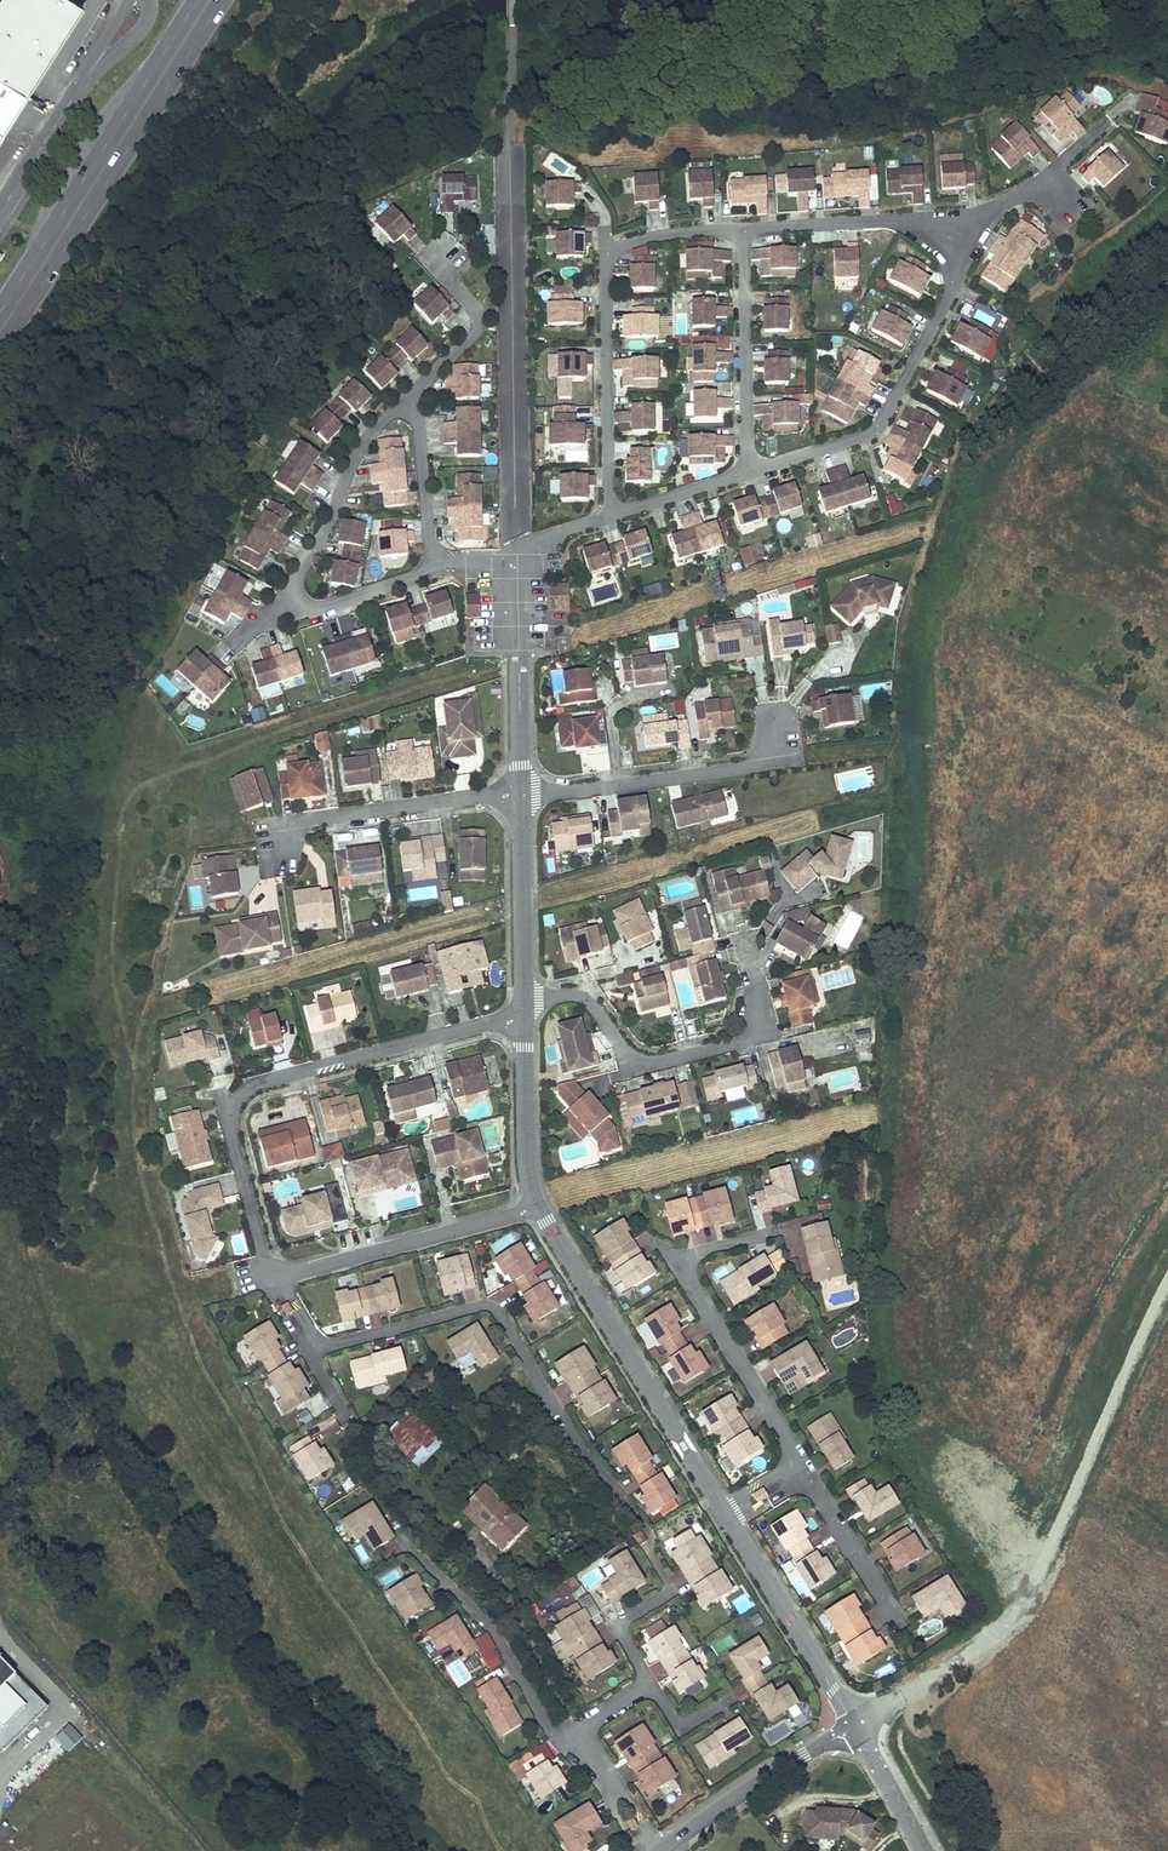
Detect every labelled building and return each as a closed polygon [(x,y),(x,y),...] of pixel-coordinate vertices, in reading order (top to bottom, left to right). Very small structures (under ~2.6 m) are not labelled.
[(82,0),(0,0),(0,138),(85,2),(82,0)] [(1082,142),(1090,135),(1060,102),(1045,116),(1051,123),(1047,127),(1064,146),(1072,138),(1068,134),(1072,131),(1076,135),(1082,142)] [(1155,110),(1152,119),(1143,117),(1140,127),(1145,129),(1143,138),(1167,146),(1167,115),(1155,110)] [(1051,123),(1045,116),(1040,120),(1047,127),(1051,123)] [(1038,160),(1045,153),(1020,127),(1006,141),(1010,145),(1000,155),(1015,171),(1026,161),(1024,158),(1030,152),(1033,155),(1038,160)] [(1143,138),(1145,129),(1140,127),(1137,136),(1143,138)] [(1010,145),(1006,141),(996,150),(1000,155),(1010,145)] [(1024,158),(1026,161),(1033,155),(1030,152),(1024,158)] [(1113,155),(1087,179),(1094,187),(1099,182),(1108,191),(1129,172),(1113,155)] [(968,189),(978,187),(974,168),(942,175),(947,197),(969,193),(968,189)] [(916,206),(926,206),(924,171),(889,174),(890,196),(915,195),(916,206)] [(706,208),(716,207),(714,172),(690,174),(692,202),(706,201),(706,208)] [(800,213),(810,212),(809,195),(817,195),(815,173),(789,175),(791,196),(799,196),(800,213)] [(652,210),(662,209),(659,174),(636,176),(638,204),(651,203),(652,210)] [(863,209),(873,209),(871,175),(837,176),(838,199),(863,198),(863,209)] [(758,215),(768,215),(766,180),(731,182),(733,205),(757,204),(758,215)] [(467,182),(445,182),(445,216),(456,216),(456,204),(479,204),(479,185),(467,185),(467,182)] [(584,194),(584,183),(549,184),(549,207),(577,207),(577,194),(584,194)] [(392,215),(374,231),(393,251),(402,242),(407,247),(415,240),(392,215)] [(1004,238),(999,247),(1024,264),(1035,247),(1031,244),(1039,232),(1024,223),(1016,235),(1019,237),(1014,245),(1011,243),(1004,238)] [(1039,232),(1031,244),(1035,247),(1043,236),(1039,232)] [(594,244),(594,234),(559,234),(559,258),(587,258),(587,244),(594,244)] [(687,244),(686,252),(712,252),(712,244),(687,244)] [(861,279),(859,245),(848,245),(849,253),(836,254),(837,280),(861,279)] [(1024,264),(999,247),(993,255),(999,260),(1002,262),(997,269),(994,267),(986,280),(1000,289),(1008,277),(1013,281),(1024,264)] [(799,252),(755,252),(755,263),(764,262),(770,262),(770,268),(764,268),(765,279),(790,278),(790,273),(799,273),(799,252)] [(734,263),(734,253),(690,253),(690,274),(700,274),(700,279),(725,279),(725,269),(719,268),(719,263),(725,263),(734,263)] [(657,257),(638,257),(638,267),(634,267),(634,289),(658,289),(657,257)] [(936,270),(915,259),(910,267),(906,275),(902,273),(897,283),(924,298),(929,289),(934,292),(939,282),(931,278),(936,270)] [(999,260),(994,267),(997,269),(1002,262),(999,260)] [(906,265),(902,273),(906,275),(910,267),(906,265)] [(578,268),(561,270),(562,280),(579,278),(578,268)] [(1008,277),(1000,289),(1005,292),(1013,281),(1008,277)] [(435,289),(417,305),(436,325),(445,316),(451,321),(458,314),(435,289)] [(929,289),(924,298),(930,300),(934,292),(929,289)] [(576,295),(553,295),(553,305),(553,314),(548,314),(548,326),(580,325),(579,316),(586,316),(585,305),(576,305),(576,295)] [(790,300),(771,300),(771,310),(767,310),(768,333),(791,332),(790,300)] [(735,319),(735,309),(717,309),(717,301),(696,301),(696,328),(717,327),(717,319),(735,319)] [(914,319),(893,307),(889,316),(885,324),(881,322),(875,332),(902,347),(907,338),(912,341),(918,332),(910,327),(914,319)] [(636,318),(627,318),(627,329),(633,329),(633,338),(664,338),(664,326),(659,326),(659,318),(659,308),(636,308),(636,318)] [(885,314),(881,322),(885,324),(889,316),(885,314)] [(973,332),(965,327),(959,337),(965,340),(960,348),(988,363),(993,352),(989,350),(993,343),(998,334),(977,323),(973,332)] [(416,363),(432,348),(416,332),(393,353),(404,365),(411,359),(416,363)] [(955,345),(960,348),(965,340),(959,337),(955,345)] [(907,338),(902,347),(908,350),(912,341),(907,338)] [(997,345),(993,343),(989,350),(993,352),(997,345)] [(735,364),(735,354),(718,354),(717,346),(696,346),(696,372),(718,372),(718,364),(735,364)] [(397,372),(404,365),(393,353),(370,375),(385,392),(401,377),(397,372)] [(791,353),(772,353),(772,363),(768,363),(768,386),(792,386),(791,353)] [(861,369),(868,357),(863,354),(856,367),(861,369)] [(596,366),(596,356),(560,356),(560,379),(588,379),(588,366),(596,366)] [(847,384),(873,399),(878,390),(872,386),(868,384),(873,376),(876,378),(883,365),(868,357),(861,369),(856,367),(847,384)] [(661,360),(617,360),(617,370),(626,370),(632,370),(632,375),(626,375),(626,386),(652,386),(652,381),(661,380),(661,360)] [(480,380),(480,367),(459,367),(460,391),(450,391),(450,401),(483,401),(482,380),(480,380)] [(948,380),(940,376),(935,385),(941,388),(936,397),(963,411),(969,401),(965,399),(969,391),(974,383),(953,371),(948,380)] [(358,383),(336,406),(348,418),(355,411),(359,415),(375,399),(358,383)] [(868,408),(873,399),(847,384),(837,402),(842,405),(835,417),(850,425),(858,412),(854,410),(859,402),(862,404),(868,408)] [(931,394),(936,397),(941,388),(935,385),(931,394)] [(973,393),(969,391),(965,399),(969,401),(973,393)] [(735,410),(735,400),(718,400),(718,392),(697,392),(697,418),(718,418),(718,410),(735,410)] [(830,414),(835,417),(842,405),(837,402),(830,414)] [(657,430),(656,404),(635,405),(635,413),(618,413),(618,423),(623,423),(623,431),(657,430)] [(336,406),(314,429),(330,445),(346,429),(341,425),(348,418),(336,406)] [(801,406),(757,406),(757,417),(766,417),(772,416),(772,422),(766,422),(767,433),(792,433),(792,427),(801,427),(801,406)] [(483,412),(460,412),(460,425),(447,425),(448,435),(483,435),(483,412)] [(900,429),(895,438),(925,454),(942,423),(922,412),(910,434),(900,429)] [(578,418),(554,418),(554,428),(554,437),(550,437),(550,448),(581,448),(581,439),(587,438),(587,427),(578,428),(578,418)] [(483,435),(448,435),(447,445),(460,445),(461,458),(483,458),(483,435)] [(736,448),(736,438),(692,438),(692,459),(702,459),(702,465),(727,465),(727,454),(721,454),(721,448),(727,448),(736,448)] [(925,454),(895,438),(890,447),(900,452),(889,474),(909,485),(925,454)] [(404,453),(403,440),(383,442),(385,466),(375,467),(376,476),(408,473),(406,453),(404,453)] [(323,457),(304,445),(291,464),(321,483),(327,475),(316,468),(323,457)] [(653,452),(633,452),(633,461),(629,462),(630,484),(653,484),(653,452)] [(321,483),(291,464),(279,483),(298,495),(305,485),(315,492),(321,483)] [(849,468),(840,471),(851,508),(873,502),(867,479),(854,483),(849,468)] [(851,508),(840,471),(830,474),(834,489),(822,493),(828,515),(851,508)] [(408,473),(376,476),(377,486),(387,485),(389,509),(409,507),(408,494),(410,494),(408,473)] [(481,489),(481,476),(461,476),(461,500),(451,500),(451,510),(484,509),(484,489),(481,489)] [(597,488),(597,477),(562,476),(561,500),(589,501),(589,488),(597,488)] [(549,482),(550,495),(559,495),(559,482),(549,482)] [(768,500),(774,519),(805,509),(798,487),(776,494),(777,497),(768,500)] [(892,517),(903,514),(896,494),(885,498),(892,517)] [(774,519),(768,500),(759,503),(757,499),(736,506),(743,529),(774,519)] [(277,503),(275,501),(268,513),(271,514),(277,503)] [(283,533),(295,513),(277,503),(271,514),(268,513),(258,531),(287,547),(292,538),(283,533)] [(484,509),(451,510),(451,520),(461,520),(462,543),(482,543),(482,530),(484,530),(484,509)] [(702,514),(692,517),(704,555),(726,548),(720,526),(707,529),(702,514)] [(704,555),(692,517),(683,520),(687,536),(675,539),(681,562),(704,555)] [(382,530),(402,529),(401,519),(381,520),(382,530)] [(369,527),(346,523),(342,544),(348,546),(347,555),(363,558),(369,527)] [(282,556),(287,547),(258,531),(248,549),(250,550),(244,561),(261,571),(273,551),(282,556)] [(416,534),(382,536),(384,560),(410,558),(409,545),(417,544),(416,534)] [(619,547),(624,566),(655,557),(648,534),(627,541),(628,545),(619,547)] [(804,539),(808,549),(823,544),(819,534),(804,539)] [(624,566),(619,547),(609,550),(608,547),(586,554),(593,576),(624,566)] [(744,568),(755,565),(750,548),(739,551),(744,568)] [(250,550),(248,549),(241,560),(244,561),(250,550)] [(363,558),(347,555),(345,565),(339,564),(334,585),(357,589),(363,558)] [(220,594),(250,611),(256,602),(244,596),(251,585),(231,574),(220,594)] [(872,575),(851,581),(829,606),(849,623),(862,607),(874,604),(888,608),(896,582),(872,575)] [(797,592),(818,585),(816,578),(795,584),(797,592)] [(649,598),(663,592),(660,584),(645,589),(649,598)] [(570,586),(551,587),(551,611),(570,610),(570,586)] [(246,620),(250,611),(220,594),(208,614),(228,625),(234,614),(246,620)] [(449,594),(428,601),(430,607),(421,610),(426,625),(456,616),(449,594)] [(485,619),(484,598),(470,598),(471,619),(485,619)] [(874,604),(862,607),(864,615),(876,612),(874,604)] [(426,625),(421,610),(412,613),(410,607),(389,613),(395,635),(426,625)] [(328,639),(341,635),(337,620),(323,624),(328,639)] [(717,630),(705,632),(709,663),(722,661),(721,656),(746,653),(747,660),(758,659),(756,640),(753,621),(740,622),(741,627),(717,630)] [(783,622),(772,624),(777,659),(787,658),(787,654),(797,653),(809,651),(809,648),(807,630),(806,626),(783,629),(783,622)] [(841,627),(829,629),(832,647),(843,645),(841,627)] [(816,628),(807,630),(809,648),(818,646),(816,628)] [(355,635),(346,638),(356,670),(378,663),(370,638),(358,642),(355,635)] [(356,670),(346,638),(336,641),(338,648),(326,652),(333,677),(356,670)] [(765,638),(756,640),(758,659),(767,657),(765,638)] [(283,646),(273,649),(284,683),(306,676),(299,654),(287,658),(283,646)] [(284,683),(273,649),(264,652),(268,664),(255,668),(262,690),(284,683)] [(198,688),(221,663),(214,656),(209,661),(199,652),(181,672),(198,688)] [(746,653),(721,656),(722,661),(722,664),(747,660),(746,653)] [(666,658),(625,664),(628,684),(638,683),(638,689),(649,687),(651,684),(656,683),(659,685),(670,684),(666,658)] [(229,669),(221,663),(198,688),(215,704),(233,684),(223,675),(229,669)] [(564,706),(600,702),(598,692),(595,692),(594,683),(593,672),(567,675),(570,695),(563,696),(564,706)] [(864,697),(883,696),(882,684),(863,685),(864,697)] [(471,697),(477,740),(485,739),(479,696),(471,697)] [(453,760),(477,757),(475,740),(477,740),(471,697),(460,703),(460,706),(446,708),(449,729),(440,731),(444,759),(453,757),(453,760)] [(852,698),(816,703),(817,713),(822,712),(828,712),(830,732),(856,728),(852,698)] [(736,701),(698,706),(702,740),(713,739),(712,734),(712,731),(719,730),(739,727),(736,701)] [(265,709),(252,710),(253,722),(266,721),(265,709)] [(383,716),(375,719),(375,726),(384,725),(383,716)] [(611,747),(607,720),(561,727),(565,749),(578,747),(588,746),(588,750),(611,747)] [(682,750),(694,748),(691,724),(647,730),(649,749),(674,746),(674,743),(681,742),(681,745),(682,750)] [(320,753),(333,751),(330,733),(318,737),(320,753)] [(389,757),(392,780),(403,778),(418,776),(419,779),(437,777),(434,750),(416,753),(415,744),(399,746),(400,755),(389,757)] [(588,753),(591,769),(601,768),(598,751),(588,753)] [(370,761),(379,759),(379,752),(369,754),(370,761)] [(373,786),(383,785),(379,759),(370,761),(369,754),(358,755),(359,762),(343,764),(347,790),(364,788),(363,785),(373,783),(373,786)] [(281,776),(284,800),(294,799),(301,798),(301,793),(312,792),(313,800),(328,798),(323,764),(290,769),(291,774),(281,776)] [(239,779),(250,812),(265,807),(262,796),(272,792),(265,770),(239,779)] [(276,803),(272,792),(262,796),(265,807),(276,803)] [(294,802),(313,800),(312,792),(301,793),(301,798),(294,799),(294,802)] [(724,794),(687,804),(693,828),(730,818),(724,794)] [(652,826),(649,801),(626,805),(626,810),(620,811),(620,814),(610,816),(613,839),(624,838),(624,835),(641,833),(641,827),(652,826)] [(687,804),(674,807),(680,831),(693,828),(687,804)] [(595,849),(591,818),(580,819),(581,823),(565,825),(553,827),(557,854),(595,849)] [(654,837),(652,826),(641,827),(641,833),(642,839),(654,837)] [(487,835),(463,835),(463,861),(466,861),(466,866),(464,866),(464,876),(488,876),(487,835)] [(779,871),(798,894),(822,874),(842,879),(853,841),(829,835),(824,854),(820,850),(813,856),(806,848),(779,871)] [(449,862),(446,838),(434,840),(434,844),(412,847),(403,849),(407,874),(414,873),(426,871),(427,878),(439,876),(438,864),(449,862)] [(381,850),(337,856),(340,880),(352,878),(354,888),(386,883),(381,850)] [(233,876),(231,858),(211,861),(213,880),(217,879),(220,899),(241,896),(238,875),(233,876)] [(760,871),(770,871),(769,858),(759,858),(760,871)] [(440,880),(439,876),(427,878),(426,871),(414,873),(416,884),(440,880)] [(714,879),(716,887),(736,882),(734,874),(714,879)] [(716,887),(723,914),(733,911),(732,907),(748,903),(770,897),(764,874),(736,882),(716,887)] [(488,876),(464,876),(464,885),(488,885),(488,876)] [(320,892),(300,895),(304,924),(341,919),(338,895),(327,897),(321,897),(320,892)] [(450,892),(441,893),(443,913),(452,912),(450,892)] [(640,903),(616,914),(619,922),(626,937),(630,945),(633,943),(637,952),(655,944),(651,935),(654,934),(640,903)] [(684,908),(686,916),(705,911),(703,903),(684,908)] [(809,910),(785,916),(788,928),(778,947),(808,963),(823,935),(824,926),(811,921),(809,910)] [(710,943),(708,937),(711,936),(705,911),(686,916),(690,932),(677,935),(684,963),(686,962),(688,962),(710,956),(716,954),(713,942),(710,943)] [(284,943),(279,917),(266,919),(267,923),(253,926),(252,921),(241,923),(242,928),(226,930),(230,956),(272,949),(271,945),(284,943)] [(353,935),(375,932),(374,921),(352,924),(353,935)] [(626,937),(619,922),(615,924),(622,938),(626,937)] [(562,933),(563,939),(590,932),(589,926),(562,933)] [(602,951),(611,948),(606,928),(590,932),(563,939),(561,939),(568,964),(583,961),(581,955),(587,954),(589,959),(604,955),(602,951)] [(222,957),(230,956),(226,930),(218,932),(222,957)] [(314,952),(312,943),(306,945),(309,953),(314,952)] [(483,943),(441,954),(444,964),(452,995),(464,992),(461,978),(469,975),(469,973),(472,972),(472,975),(481,972),(490,970),(483,943)] [(309,953),(306,945),(295,948),(296,957),(309,953)] [(435,945),(429,947),(433,961),(439,959),(438,955),(435,945)] [(444,964),(441,954),(438,955),(439,959),(433,961),(434,965),(434,967),(444,964)] [(710,956),(688,962),(691,971),(697,970),(702,990),(696,992),(700,1007),(725,1001),(721,986),(719,977),(716,964),(712,965),(710,956)] [(684,963),(676,965),(678,973),(688,970),(686,962),(684,963)] [(434,967),(434,965),(391,976),(398,1000),(409,997),(408,994),(413,993),(414,996),(430,991),(429,988),(439,985),(434,967)] [(676,965),(670,966),(672,975),(678,973),(676,965)] [(664,968),(643,973),(646,984),(650,999),(642,1001),(645,1014),(674,1006),(664,968)] [(697,970),(691,971),(696,992),(702,990),(697,970)] [(461,978),(464,992),(485,987),(481,972),(472,975),(472,972),(469,973),(469,975),(461,978)] [(810,973),(786,979),(788,987),(784,989),(787,1000),(789,1008),(794,1030),(812,1025),(808,1010),(814,1009),(813,1006),(811,996),(815,995),(810,973)] [(638,986),(636,976),(618,980),(621,991),(638,986)] [(650,999),(646,984),(638,986),(642,1001),(650,999)] [(317,995),(318,1002),(336,997),(334,990),(317,995)] [(319,1005),(308,1008),(314,1033),(326,1030),(325,1027),(343,1022),(359,1018),(352,993),(336,997),(318,1002),(319,1005)] [(277,1016),(250,1023),(256,1048),(267,1045),(274,1043),(275,1047),(284,1045),(277,1016)] [(325,1027),(326,1030),(344,1025),(343,1022),(325,1027)] [(566,1077),(601,1068),(597,1056),(593,1057),(591,1058),(586,1038),(582,1024),(560,1030),(563,1044),(569,1064),(566,1065),(562,1065),(566,1077)] [(855,1033),(857,1043),(871,1040),(870,1030),(855,1033)] [(202,1034),(166,1044),(173,1067),(208,1058),(209,1062),(221,1059),(217,1040),(204,1043),(202,1034)] [(566,1065),(569,1064),(563,1044),(560,1045),(566,1065)] [(780,1059),(798,1055),(798,1051),(779,1056),(780,1059)] [(777,1090),(806,1083),(798,1055),(780,1059),(779,1056),(769,1058),(777,1090)] [(458,1065),(447,1068),(455,1101),(466,1098),(465,1092),(478,1088),(480,1094),(490,1092),(482,1059),(462,1064),(463,1067),(459,1068),(458,1065)] [(705,1083),(710,1104),(723,1100),(722,1095),(748,1089),(749,1092),(759,1089),(754,1069),(744,1072),(744,1070),(717,1077),(717,1080),(705,1083)] [(438,1106),(431,1079),(415,1083),(416,1086),(409,1088),(399,1091),(388,1094),(394,1117),(395,1117),(416,1112),(438,1106)] [(409,1088),(407,1080),(397,1083),(399,1091),(409,1088)] [(679,1112),(675,1094),(696,1088),(695,1082),(628,1099),(636,1128),(650,1124),(649,1120),(659,1117),(679,1112)] [(588,1098),(576,1084),(560,1089),(561,1098),(572,1112),(570,1113),(591,1137),(595,1134),(603,1142),(599,1146),(601,1154),(621,1149),(616,1131),(608,1122),(611,1120),(601,1108),(599,1110),(596,1107),(598,1105),(590,1096),(588,1098)] [(465,1092),(466,1098),(480,1094),(478,1088),(465,1092)] [(701,1106),(696,1088),(675,1094),(679,1112),(701,1106)] [(367,1125),(360,1099),(331,1106),(330,1102),(321,1105),(328,1133),(337,1131),(338,1133),(367,1125)] [(456,1109),(448,1111),(451,1121),(451,1122),(459,1120),(456,1109)] [(205,1133),(199,1112),(173,1118),(186,1170),(212,1163),(207,1141),(204,1141),(203,1136),(205,1133)] [(418,1119),(416,1112),(395,1117),(397,1124),(418,1119)] [(451,1122),(451,1121),(441,1124),(443,1134),(454,1132),(451,1122)] [(261,1144),(268,1170),(315,1158),(306,1124),(288,1128),(290,1137),(261,1144)] [(443,1134),(441,1124),(435,1126),(437,1136),(443,1134)] [(290,1137),(288,1128),(259,1136),(261,1144),(290,1137)] [(599,1146),(603,1142),(595,1134),(591,1137),(599,1146)] [(488,1178),(478,1136),(433,1147),(437,1165),(456,1160),(458,1167),(463,1166),(467,1183),(488,1178)] [(338,1162),(334,1147),(323,1150),(327,1165),(338,1162)] [(408,1153),(398,1156),(407,1187),(416,1184),(408,1153)] [(398,1156),(352,1168),(360,1199),(373,1196),(372,1191),(383,1188),(385,1193),(407,1187),(398,1156)] [(456,1160),(437,1165),(439,1172),(458,1167),(456,1160)] [(765,1191),(756,1193),(761,1213),(772,1210),(771,1207),(784,1204),(783,1200),(789,1199),(788,1196),(794,1194),(788,1171),(772,1175),(776,1188),(776,1191),(766,1194),(765,1191)] [(221,1196),(219,1186),(195,1192),(184,1211),(196,1254),(205,1261),(215,1247),(213,1238),(209,1222),(208,1215),(210,1199),(221,1196)] [(347,1223),(338,1186),(324,1189),(325,1195),(301,1201),(302,1206),(282,1211),(285,1226),(292,1225),(294,1232),(309,1228),(308,1225),(319,1222),(320,1226),(332,1223),(333,1226),(347,1223)] [(726,1190),(715,1193),(717,1198),(728,1195),(726,1190)] [(715,1193),(696,1198),(700,1217),(714,1213),(715,1220),(721,1219),(722,1222),(734,1219),(728,1195),(717,1198),(715,1193)] [(783,1200),(784,1204),(796,1201),(794,1194),(788,1196),(789,1199),(783,1200)] [(223,1202),(221,1196),(210,1199),(208,1215),(209,1222),(215,1221),(212,1211),(213,1204),(223,1202)] [(666,1211),(672,1235),(684,1232),(683,1229),(689,1227),(687,1220),(700,1217),(696,1198),(676,1203),(677,1208),(666,1211)] [(829,1200),(816,1202),(817,1211),(830,1210),(829,1200)] [(676,1203),(665,1206),(666,1211),(677,1208),(676,1203)] [(714,1213),(700,1217),(703,1227),(722,1222),(721,1219),(715,1220),(714,1213)] [(683,1229),(684,1232),(703,1227),(700,1217),(687,1220),(689,1227),(683,1229)] [(620,1219),(597,1233),(602,1241),(598,1243),(612,1265),(629,1255),(621,1242),(628,1238),(624,1232),(626,1230),(620,1219)] [(333,1228),(333,1226),(332,1223),(320,1226),(319,1222),(308,1225),(309,1228),(294,1232),(292,1225),(285,1226),(287,1234),(295,1237),(333,1228)] [(830,1241),(826,1226),(804,1232),(809,1252),(812,1252),(818,1275),(842,1269),(836,1249),(832,1250),(830,1241)] [(638,1249),(626,1230),(624,1232),(628,1238),(621,1242),(629,1255),(638,1249)] [(231,1235),(234,1257),(248,1254),(244,1233),(231,1235)] [(597,1233),(593,1236),(598,1243),(602,1241),(597,1233)] [(638,1249),(629,1255),(636,1266),(643,1262),(647,1269),(649,1267),(638,1249)] [(552,1321),(568,1307),(556,1294),(552,1298),(546,1291),(549,1288),(535,1273),(532,1275),(526,1269),(531,1265),(518,1251),(503,1265),(509,1272),(506,1274),(512,1281),(515,1279),(540,1308),(538,1310),(544,1316),(546,1314),(552,1321)] [(812,1252),(809,1252),(817,1282),(843,1275),(842,1269),(818,1275),(812,1252)] [(629,1255),(612,1265),(625,1286),(628,1283),(633,1291),(656,1277),(649,1267),(647,1269),(643,1262),(636,1266),(629,1255)] [(774,1274),(765,1259),(747,1270),(748,1272),(730,1283),(741,1300),(753,1292),(751,1288),(756,1285),(774,1274)] [(438,1273),(444,1296),(455,1294),(454,1289),(460,1287),(459,1281),(471,1278),(466,1261),(445,1266),(446,1270),(438,1273)] [(716,1280),(735,1271),(730,1262),(712,1272),(716,1280)] [(503,1265),(498,1269),(510,1283),(512,1281),(506,1274),(509,1272),(503,1265)] [(531,1265),(526,1269),(532,1275),(535,1273),(537,1271),(531,1265)] [(748,1272),(747,1270),(724,1283),(736,1303),(741,1300),(730,1283),(748,1272)] [(454,1289),(455,1294),(473,1289),(471,1278),(459,1281),(460,1287),(454,1289)] [(337,1298),(344,1324),(356,1321),(355,1319),(387,1310),(388,1312),(400,1309),(392,1283),(381,1286),(381,1288),(349,1297),(349,1295),(337,1298)] [(628,1283),(625,1286),(629,1293),(633,1291),(628,1283)] [(349,1297),(381,1288),(381,1286),(349,1295),(349,1297)] [(549,1288),(546,1291),(552,1298),(556,1294),(550,1287),(549,1288)] [(283,1318),(293,1314),(289,1305),(279,1309),(283,1318)] [(670,1308),(665,1311),(669,1319),(672,1317),(677,1325),(679,1323),(670,1308)] [(772,1309),(768,1311),(773,1319),(777,1317),(772,1309)] [(387,1310),(355,1319),(356,1321),(388,1312),(387,1310)] [(538,1310),(536,1312),(548,1325),(552,1321),(546,1314),(544,1316),(538,1310)] [(665,1311),(647,1322),(656,1337),(661,1334),(666,1342),(662,1344),(668,1353),(684,1343),(674,1326),(677,1325),(672,1317),(669,1319),(665,1311)] [(768,1311),(747,1323),(753,1333),(757,1331),(760,1337),(766,1334),(772,1344),(788,1335),(777,1317),(773,1319),(768,1311)] [(268,1326),(263,1329),(268,1336),(270,1335),(275,1343),(278,1341),(268,1326)] [(477,1328),(472,1331),(475,1337),(478,1335),(481,1340),(484,1338),(477,1328)] [(263,1329),(245,1340),(254,1355),(260,1352),(264,1360),(261,1362),(272,1379),(275,1377),(280,1385),(275,1388),(284,1404),(302,1393),(297,1385),(300,1383),(295,1376),(293,1377),(272,1344),(275,1343),(270,1335),(268,1336),(263,1329)] [(477,1360),(482,1369),(499,1358),(494,1348),(491,1350),(484,1338),(481,1340),(478,1335),(475,1337),(472,1331),(451,1344),(460,1358),(472,1351),(474,1350),(480,1359),(477,1360)] [(757,1331),(753,1333),(762,1350),(772,1344),(766,1334),(760,1337),(757,1331)] [(661,1334),(656,1337),(661,1345),(662,1344),(666,1342),(661,1334)] [(684,1343),(668,1353),(673,1362),(676,1360),(681,1367),(676,1371),(685,1386),(703,1375),(699,1367),(701,1366),(697,1358),(694,1360),(684,1343)] [(806,1346),(773,1366),(776,1371),(808,1351),(809,1351),(806,1346)] [(474,1350),(472,1351),(477,1360),(480,1359),(474,1350)] [(584,1350),(580,1352),(585,1361),(589,1359),(584,1350)] [(808,1351),(776,1371),(782,1381),(797,1371),(800,1375),(805,1384),(808,1383),(822,1374),(816,1364),(808,1351)] [(260,1352),(254,1355),(259,1363),(261,1362),(264,1360),(260,1352)] [(610,1393),(599,1376),(589,1359),(585,1361),(580,1352),(558,1366),(564,1376),(568,1374),(571,1379),(578,1375),(584,1385),(590,1396),(584,1400),(587,1405),(583,1407),(589,1417),(611,1404),(606,1395),(610,1393)] [(400,1353),(380,1359),(381,1363),(360,1369),(365,1386),(381,1382),(379,1378),(385,1376),(405,1371),(400,1353)] [(699,1357),(697,1358),(701,1366),(699,1367),(703,1375),(709,1372),(699,1357)] [(360,1369),(381,1363),(380,1359),(354,1366),(360,1388),(365,1386),(360,1369)] [(673,1362),(671,1363),(676,1371),(681,1367),(676,1360),(673,1362)] [(822,1374),(808,1383),(809,1385),(825,1375),(818,1362),(816,1364),(822,1374)] [(797,1371),(782,1381),(784,1384),(800,1375),(797,1371)] [(298,1374),(295,1376),(300,1383),(297,1385),(302,1393),(307,1390),(298,1374)] [(568,1374),(564,1376),(573,1392),(584,1385),(578,1375),(571,1379),(568,1374)] [(272,1379),(270,1381),(275,1388),(280,1385),(275,1377),(272,1379)] [(584,1385),(573,1392),(583,1407),(587,1405),(584,1400),(590,1396),(584,1385)] [(615,1402),(610,1393),(606,1395),(611,1404),(615,1402)] [(731,1400),(709,1413),(713,1421),(710,1423),(720,1441),(738,1430),(732,1420),(737,1417),(734,1412),(737,1410),(731,1400)] [(297,1414),(301,1425),(312,1421),(308,1410),(297,1414)] [(746,1426),(737,1410),(734,1412),(737,1417),(732,1420),(738,1430),(746,1426)] [(408,1412),(385,1436),(417,1467),(440,1444),(408,1412)] [(709,1413),(705,1415),(710,1423),(713,1421),(709,1413)] [(830,1415),(811,1426),(825,1449),(826,1449),(816,1430),(833,1420),(830,1415)] [(322,1437),(340,1430),(334,1416),(317,1423),(322,1437)] [(826,1449),(825,1449),(836,1469),(852,1460),(840,1439),(838,1436),(841,1435),(833,1420),(816,1430),(826,1449)] [(746,1426),(738,1430),(745,1441),(750,1438),(753,1443),(756,1441),(746,1426)] [(738,1430),(720,1441),(731,1459),(735,1457),(740,1465),(762,1452),(756,1441),(753,1443),(750,1438),(745,1441),(738,1430)] [(657,1513),(675,1502),(665,1486),(660,1489),(655,1481),(659,1479),(648,1462),(645,1464),(640,1456),(645,1453),(636,1437),(617,1448),(622,1456),(620,1458),(624,1466),(627,1464),(647,1497),(645,1499),(649,1506),(652,1505),(657,1513)] [(308,1440),(292,1450),(297,1459),(301,1457),(305,1464),(300,1468),(309,1483),(327,1472),(321,1463),(324,1461),(320,1455),(318,1457),(308,1440)] [(617,1448),(612,1452),(622,1467),(624,1466),(620,1458),(622,1456),(617,1448)] [(650,1461),(645,1453),(640,1456),(645,1464),(648,1462),(650,1461)] [(323,1454),(320,1455),(324,1461),(321,1463),(327,1472),(332,1469),(323,1454)] [(297,1459),(295,1461),(300,1468),(305,1464),(301,1457),(297,1459)] [(735,1457),(731,1459),(736,1467),(740,1465),(735,1457)] [(659,1479),(655,1481),(660,1489),(665,1486),(661,1478),(659,1479)] [(870,1488),(865,1479),(848,1489),(853,1499),(856,1498),(863,1509),(866,1508),(869,1512),(871,1511),(875,1516),(895,1504),(887,1490),(875,1497),(873,1498),(867,1489),(870,1488)] [(482,1485),(460,1508),(502,1550),(525,1527),(482,1485)] [(870,1488),(867,1489),(873,1498),(875,1497),(870,1488)] [(765,1490),(754,1494),(760,1512),(771,1509),(765,1490)] [(645,1499),(642,1500),(651,1516),(657,1513),(652,1505),(649,1506),(645,1499)] [(866,1508),(863,1509),(869,1520),(875,1516),(871,1511),(869,1512),(866,1508)] [(393,1543),(372,1510),(369,1512),(390,1545),(393,1543)] [(796,1511),(791,1514),(796,1522),(798,1521),(803,1528),(806,1527),(796,1511)] [(390,1545),(369,1512),(357,1519),(348,1525),(357,1539),(360,1543),(367,1538),(371,1536),(381,1551),(390,1545)] [(791,1514),(773,1525),(782,1541),(787,1538),(792,1546),(789,1548),(794,1556),(810,1547),(800,1530),(803,1528),(798,1521),(796,1522),(791,1514)] [(348,1525),(357,1519),(356,1517),(345,1524),(355,1540),(357,1539),(348,1525)] [(907,1528),(890,1539),(896,1548),(889,1552),(892,1557),(890,1559),(896,1569),(917,1556),(912,1548),(917,1545),(907,1528)] [(632,1536),(640,1547),(647,1542),(640,1530),(632,1536)] [(381,1551),(371,1536),(367,1538),(377,1553),(381,1551)] [(787,1538),(782,1541),(787,1549),(789,1548),(792,1546),(787,1538)] [(699,1539),(696,1541),(701,1550),(705,1548),(699,1539)] [(890,1539),(881,1544),(890,1559),(892,1557),(889,1552),(896,1548),(890,1539)] [(725,1582),(705,1548),(701,1550),(696,1541),(673,1554),(680,1565),(684,1562),(687,1567),(693,1564),(699,1574),(706,1584),(699,1588),(702,1593),(698,1596),(705,1606),(727,1593),(721,1584),(725,1582)] [(362,1562),(369,1558),(361,1544),(353,1548),(362,1562)] [(917,1545),(912,1548),(917,1556),(922,1553),(917,1545)] [(810,1547),(794,1556),(799,1565),(803,1563),(807,1571),(802,1574),(812,1590),(830,1579),(825,1571),(828,1569),(823,1562),(820,1563),(810,1547)] [(608,1582),(602,1586),(611,1603),(619,1599),(618,1596),(630,1589),(628,1586),(633,1583),(631,1580),(636,1577),(624,1556),(610,1564),(617,1577),(619,1580),(610,1585),(608,1582)] [(826,1560),(823,1562),(828,1569),(825,1571),(830,1579),(835,1576),(826,1560)] [(684,1562),(680,1565),(689,1580),(699,1574),(693,1564),(687,1567),(684,1562)] [(799,1565),(798,1566),(802,1574),(807,1571),(803,1563),(799,1565)] [(699,1574),(689,1580),(698,1596),(702,1593),(699,1588),(706,1584),(699,1574)] [(617,1577),(608,1582),(610,1585),(619,1580),(617,1577)] [(633,1583),(628,1586),(630,1589),(640,1583),(636,1577),(631,1580),(633,1583)] [(410,1620),(426,1609),(421,1600),(427,1596),(424,1591),(426,1589),(420,1579),(399,1592),(404,1600),(399,1603),(410,1620)] [(945,1579),(912,1599),(915,1603),(947,1584),(948,1583),(945,1579)] [(725,1582),(721,1584),(727,1593),(730,1591),(725,1582)] [(947,1584),(915,1603),(921,1613),(936,1604),(939,1608),(944,1617),(948,1614),(961,1606),(955,1596),(947,1584)] [(435,1603),(426,1589),(424,1591),(427,1596),(421,1600),(426,1609),(435,1603)] [(404,1600),(399,1592),(394,1596),(399,1603),(404,1600)] [(737,1615),(752,1609),(747,1595),(731,1600),(737,1615)] [(955,1596),(961,1606),(948,1614),(949,1616),(964,1607),(957,1595),(955,1596)] [(851,1598),(829,1611),(834,1619),(830,1621),(841,1639),(859,1628),(853,1618),(858,1615),(855,1610),(857,1608),(851,1598)] [(936,1604),(921,1613),(923,1617),(939,1608),(936,1604)] [(857,1608),(855,1610),(858,1615),(853,1618),(859,1628),(867,1624),(857,1608)] [(829,1611),(825,1614),(830,1621),(834,1619),(829,1611)] [(565,1638),(585,1672),(589,1670),(594,1679),(616,1665),(610,1655),(606,1657),(603,1652),(597,1656),(590,1646),(584,1635),(591,1632),(587,1626),(591,1624),(585,1614),(563,1627),(569,1636),(565,1638)] [(459,1622),(453,1625),(457,1631),(459,1629),(462,1634),(465,1632),(459,1622)] [(601,1640),(591,1624),(587,1626),(591,1632),(584,1635),(590,1646),(601,1640)] [(867,1624),(859,1628),(865,1639),(870,1636),(874,1641),(876,1639),(867,1624)] [(459,1654),(464,1662),(481,1651),(475,1641),(473,1643),(465,1632),(462,1634),(459,1629),(457,1631),(453,1625),(433,1638),(442,1652),(453,1645),(456,1643),(462,1652),(459,1654)] [(563,1627),(559,1629),(565,1638),(569,1636),(563,1627)] [(859,1628),(841,1639),(852,1657),(856,1655),(861,1663),(882,1650),(876,1639),(874,1641),(870,1636),(865,1639),(859,1628)] [(671,1629),(648,1643),(654,1653),(656,1652),(673,1680),(672,1682),(678,1692),(701,1678),(695,1668),(693,1669),(676,1640),(678,1639),(671,1629)] [(678,1639),(676,1640),(693,1669),(695,1668),(678,1639)] [(601,1640),(590,1646),(597,1656),(603,1652),(606,1657),(610,1655),(601,1640)] [(741,1680),(752,1698),(754,1697),(761,1709),(764,1707),(766,1711),(769,1710),(773,1716),(795,1703),(786,1689),(773,1696),(769,1689),(765,1691),(754,1673),(758,1670),(753,1662),(766,1655),(757,1640),(735,1654),(739,1660),(737,1662),(739,1666),(736,1667),(743,1679),(741,1680)] [(456,1643),(453,1645),(459,1654),(462,1652),(456,1643)] [(654,1653),(672,1682),(673,1680),(656,1652),(654,1653)] [(735,1654),(730,1657),(736,1667),(739,1666),(737,1662),(739,1660),(735,1654)] [(856,1655),(852,1657),(857,1665),(861,1663),(856,1655)] [(3,1752),(46,1710),(0,1663),(0,1750),(3,1752)] [(589,1670),(585,1672),(591,1681),(594,1679),(589,1670)] [(758,1670),(754,1673),(765,1691),(769,1689),(758,1670)] [(732,1691),(738,1702),(748,1696),(742,1685),(732,1691)] [(498,1686),(480,1697),(494,1719),(496,1717),(505,1732),(517,1724),(505,1706),(509,1704),(498,1686)] [(509,1704),(505,1706),(517,1724),(505,1732),(508,1737),(524,1727),(509,1704)] [(764,1707),(761,1709),(768,1719),(773,1716),(769,1710),(766,1711),(764,1707)] [(728,1709),(710,1720),(712,1724),(693,1735),(703,1750),(722,1739),(719,1735),(737,1724),(728,1709)] [(710,1720),(686,1734),(698,1753),(703,1750),(693,1735),(712,1724),(710,1720)] [(53,1746),(59,1741),(66,1750),(80,1738),(67,1724),(53,1736),(54,1738),(50,1742),(53,1746)] [(641,1726),(637,1728),(643,1737),(647,1735),(641,1726)] [(667,1769),(647,1735),(643,1737),(637,1728),(615,1742),(621,1752),(625,1750),(628,1755),(635,1751),(641,1761),(647,1772),(641,1776),(644,1781),(640,1783),(647,1794),(669,1780),(663,1771),(667,1769)] [(625,1750),(621,1752),(631,1768),(641,1761),(635,1751),(628,1755),(625,1750)] [(532,1785),(541,1800),(558,1789),(553,1782),(555,1781),(551,1775),(550,1776),(540,1760),(523,1771),(527,1777),(531,1775),(536,1783),(532,1785)] [(641,1761),(631,1768),(640,1783),(644,1781),(641,1776),(647,1772),(641,1761)] [(667,1769),(663,1771),(669,1780),(672,1778),(667,1769)] [(555,1773),(551,1775),(555,1781),(553,1782),(558,1789),(563,1786),(555,1773)] [(589,1800),(555,1821),(557,1824),(590,1803),(589,1800)] [(590,1803),(557,1824),(564,1836),(570,1845),(584,1836),(588,1834),(583,1826),(581,1822),(596,1812),(590,1803)] [(809,1813),(807,1832),(826,1833),(842,1835),(842,1830),(848,1831),(866,1843),(874,1831),(877,1827),(867,1820),(866,1822),(859,1818),(861,1816),(855,1812),(827,1810),(827,1814),(818,1813),(809,1813)] [(596,1812),(581,1822),(583,1826),(598,1816),(596,1812)] [(0,1827),(0,1847),(15,1833),(5,1822),(0,1827)] [(842,1835),(847,1835),(870,1850),(871,1850),(881,1836),(874,1831),(866,1843),(848,1831),(842,1830),(842,1835)] [(826,1833),(807,1832),(807,1839),(826,1840),(826,1833)] [(570,1845),(564,1836),(562,1837),(569,1848),(585,1838),(584,1836),(570,1845)]
